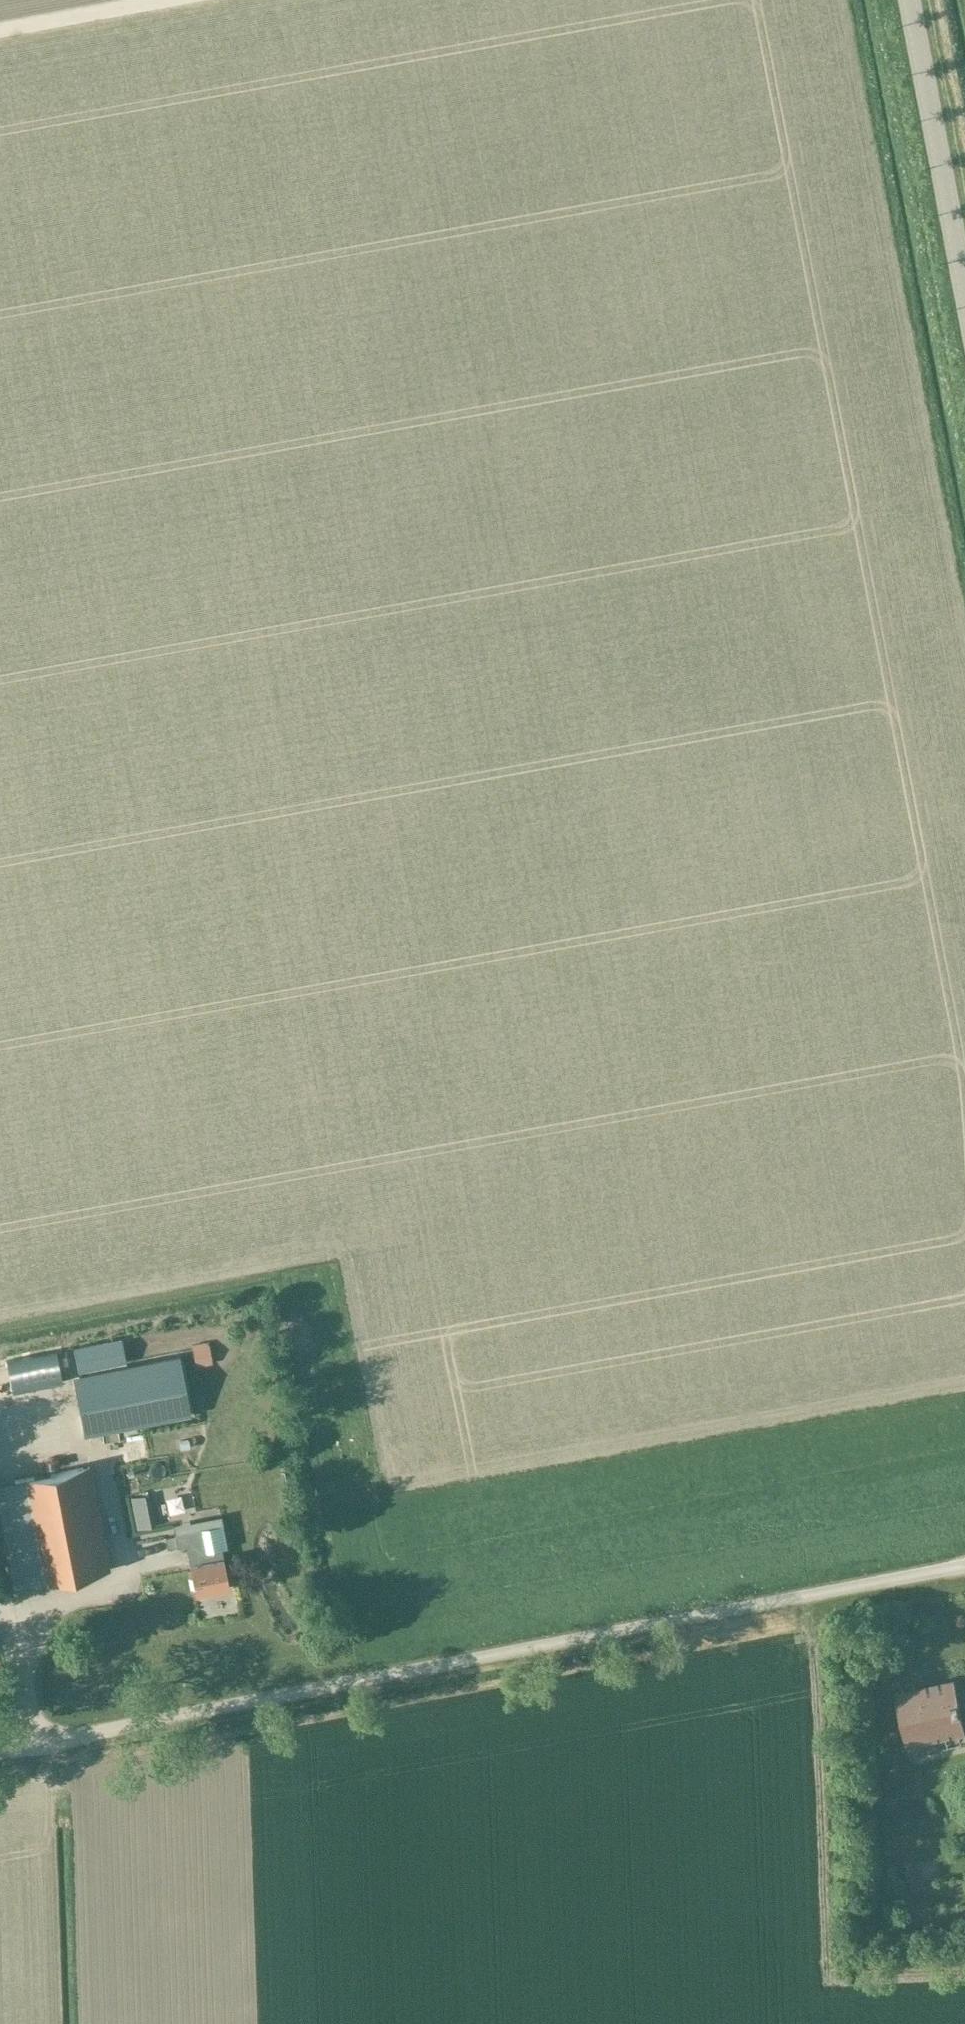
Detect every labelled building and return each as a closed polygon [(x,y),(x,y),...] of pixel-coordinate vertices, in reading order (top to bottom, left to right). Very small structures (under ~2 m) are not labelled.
[(121,1337),(74,1347),(79,1372),(128,1362),(121,1337)] [(208,1342),(192,1344),(196,1366),(212,1364),(208,1342)] [(90,1434),(190,1414),(179,1355),(78,1374),(90,1434)] [(15,1589),(111,1570),(90,1466),(0,1484),(0,1513),(15,1589)] [(229,1588),(221,1549),(227,1547),(221,1515),(172,1525),(174,1535),(165,1537),(167,1550),(185,1546),(195,1594),(229,1588)] [(923,1695),(902,1699),(910,1737),(931,1733),(931,1737),(961,1731),(959,1718),(958,1714),(961,1713),(959,1701),(955,1702),(952,1685),(922,1691),(923,1695)]
